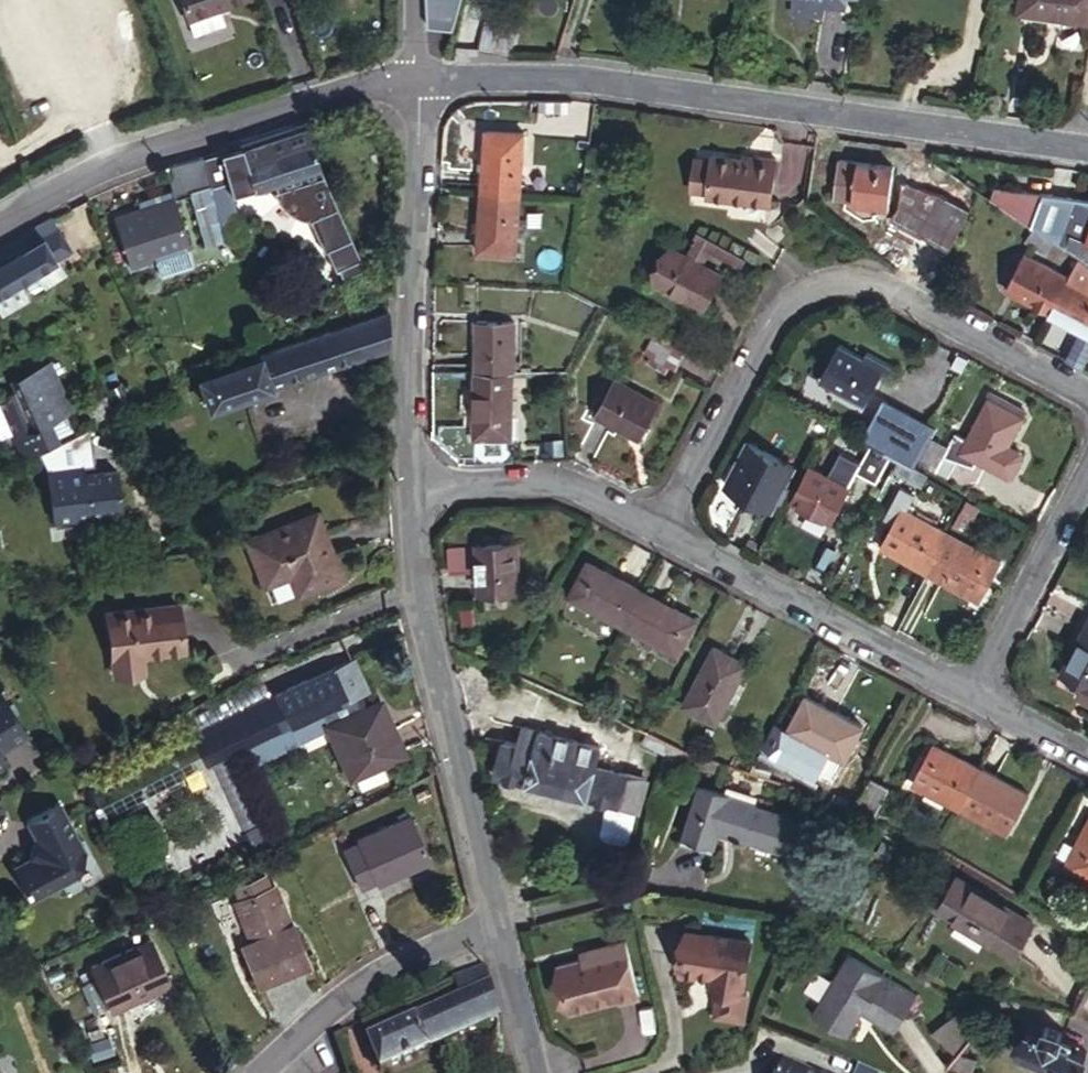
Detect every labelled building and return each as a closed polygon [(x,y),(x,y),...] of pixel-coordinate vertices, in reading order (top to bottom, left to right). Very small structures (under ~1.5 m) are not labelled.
[(186,31),(251,9),(247,0),(175,0),(186,31)] [(789,15),(823,20),(824,7),(843,10),(845,0),(791,0),(789,15)] [(1018,16),(1087,25),(1087,0),(1020,0),(1018,16)] [(521,18),(488,17),(488,40),(520,42),(521,18)] [(483,185),(524,189),(528,129),(487,126),(483,185)] [(304,128),(240,150),(253,190),(319,168),(304,128)] [(781,157),(763,155),(762,161),(746,158),(747,152),(745,158),(716,154),(715,158),(710,190),(709,196),(774,205),(781,157)] [(762,161),(763,155),(747,152),(746,158),(762,161)] [(694,188),(710,190),(715,158),(699,156),(694,188)] [(854,188),(859,159),(843,156),(838,185),(854,188)] [(895,165),(859,159),(854,188),(853,199),(887,204),(895,165)] [(955,222),(971,190),(942,175),(926,206),(955,222)] [(519,249),(524,189),(483,185),(479,247),(519,249)] [(219,241),(204,186),(183,191),(198,247),(219,241)] [(1007,186),(1000,201),(1037,225),(1050,193),(1007,186)] [(1037,225),(1037,226),(1067,245),(1072,231),(1087,237),(1087,234),(1087,199),(1050,193),(1037,225)] [(129,204),(132,212),(146,207),(143,198),(129,204)] [(132,212),(113,219),(129,265),(183,246),(182,243),(176,226),(167,199),(146,207),(132,212)] [(51,218),(20,236),(26,246),(20,249),(35,272),(56,259),(70,251),(51,218)] [(186,222),(176,226),(182,243),(192,240),(186,222)] [(1037,226),(1037,225),(1027,239),(1070,268),(1078,253),(1067,245),(1037,226)] [(746,262),(752,253),(701,226),(697,235),(698,237),(690,251),(709,260),(716,246),(746,262)] [(1067,245),(1078,253),(1087,260),(1087,238),(1087,237),(1072,231),(1067,245)] [(20,249),(26,246),(20,236),(14,238),(0,248),(0,261),(20,249)] [(210,291),(217,289),(229,286),(219,241),(198,247),(210,291)] [(709,260),(690,251),(673,241),(655,273),(706,302),(725,270),(709,260)] [(20,249),(0,261),(0,294),(23,280),(35,272),(20,249)] [(1006,284),(1050,307),(1068,272),(1023,250),(1006,284)] [(1078,253),(1070,268),(1068,272),(1087,283),(1087,260),(1078,253)] [(56,259),(35,272),(43,286),(65,273),(56,259)] [(35,272),(23,280),(31,294),(43,286),(35,272)] [(1050,307),(1051,308),(1082,324),(1067,353),(1082,361),(1087,350),(1087,283),(1068,272),(1050,307)] [(229,286),(217,289),(224,310),(235,307),(229,286)] [(385,329),(386,310),(193,381),(205,412),(385,347),(385,343),(385,329)] [(481,316),(482,368),(519,368),(521,368),(521,316),(481,316)] [(692,345),(659,327),(650,344),(683,361),(692,345)] [(883,381),(891,367),(865,353),(864,356),(841,343),(823,378),(864,400),(876,378),(883,381)] [(961,369),(968,356),(958,351),(951,365),(961,369)] [(41,355),(33,359),(59,408),(67,404),(41,355)] [(0,393),(0,423),(8,437),(18,456),(38,445),(38,443),(70,425),(59,408),(33,359),(9,372),(16,384),(7,389),(0,393)] [(642,432),(665,388),(622,366),(600,411),(642,432)] [(519,368),(482,368),(482,418),(482,430),(519,429),(519,368)] [(7,389),(16,384),(9,372),(0,377),(7,389)] [(906,454),(915,458),(919,451),(929,432),(937,418),(886,391),(865,432),(879,439),(900,451),(902,452),(906,454)] [(929,432),(919,451),(960,472),(966,459),(971,449),(982,455),(998,463),(1011,441),(1025,415),(993,397),(971,436),(962,431),(954,446),(929,432)] [(483,461),(521,459),(519,429),(482,430),(482,418),(444,419),(444,432),(464,453),(483,452),(483,461)] [(65,437),(36,452),(44,467),(50,518),(52,518),(74,516),(75,522),(93,520),(92,513),(119,510),(113,466),(81,470),(73,471),(71,462),(79,461),(92,460),(87,425),(65,437)] [(776,503),(798,460),(753,435),(730,479),(776,503)] [(883,484),(900,451),(879,439),(868,462),(863,472),(883,484)] [(828,441),(817,462),(799,496),(838,517),(856,484),(863,472),(868,462),(828,441)] [(1024,448),(1011,441),(998,463),(1012,470),(1016,469),(1025,452),(1024,448)] [(971,449),(966,459),(978,462),(982,455),(971,449)] [(906,454),(902,452),(896,463),(909,470),(915,458),(906,454)] [(73,471),(81,470),(79,461),(71,462),(73,471)] [(935,568),(956,527),(913,504),(920,492),(905,484),(891,511),(901,518),(888,543),(935,568)] [(985,502),(974,496),(968,508),(961,521),(966,523),(973,510),(980,513),(985,502)] [(262,581),(289,569),(306,563),(313,583),(339,573),(314,508),(244,535),(262,581)] [(92,513),(93,520),(120,517),(119,510),(92,513)] [(74,516),(52,518),(53,524),(75,522),(74,516)] [(1002,551),(956,527),(935,568),(979,591),(1002,551)] [(524,532),(484,536),(486,566),(489,590),(528,586),(524,532)] [(486,566),(484,536),(452,539),(454,569),(486,566)] [(627,618),(645,585),(591,557),(573,590),(627,618)] [(296,590),(313,583),(306,563),(289,569),(296,590)] [(262,583),(268,599),(290,591),(285,576),(262,583)] [(700,614),(645,585),(627,618),(682,646),(700,614)] [(180,648),(175,602),(102,610),(108,674),(131,671),(128,654),(136,653),(180,648)] [(1078,641),(1087,624),(1081,620),(1072,638),(1078,641)] [(1087,624),(1078,641),(1064,667),(1085,678),(1087,680),(1087,624)] [(720,717),(749,660),(718,644),(687,700),(720,717)] [(139,670),(136,653),(128,654),(131,671),(139,670)] [(305,681),(281,692),(276,694),(288,725),(296,741),(298,740),(297,737),(327,723),(360,708),(354,695),(363,692),(350,665),(331,673),(330,670),(305,681)] [(278,686),(281,692),(305,681),(302,675),(278,686)] [(27,738),(0,694),(0,755),(27,738)] [(276,694),(78,784),(92,810),(248,742),(288,725),(276,694)] [(826,701),(808,735),(825,743),(818,757),(846,772),(861,743),(866,745),(872,735),(867,732),(870,725),(826,701)] [(371,702),(360,708),(327,723),(349,777),(402,755),(391,729),(383,732),(371,702)] [(257,760),(296,741),(288,725),(248,742),(257,760)] [(606,798),(615,768),(602,764),(606,746),(529,727),(524,744),(507,740),(499,770),(534,780),(606,798)] [(825,743),(808,735),(801,748),(818,757),(825,743)] [(965,803),(985,766),(942,743),(922,782),(965,803)] [(781,753),(772,772),(798,781),(805,766),(781,753)] [(1032,790),(985,766),(965,803),(1013,828),(1032,790)] [(631,772),(615,768),(606,798),(623,802),(631,772)] [(649,777),(631,772),(623,802),(641,807),(649,777)] [(892,782),(874,772),(857,805),(877,813),(892,782)] [(709,778),(691,825),(722,837),(729,820),(743,825),(742,829),(794,847),(807,812),(709,778)] [(79,861),(76,856),(79,845),(56,801),(26,818),(34,833),(31,835),(28,857),(10,865),(28,899),(71,875),(74,863),(79,861)] [(358,846),(339,855),(356,888),(375,880),(377,885),(427,860),(407,816),(355,841),(358,846)] [(1079,838),(1072,834),(1063,851),(1071,854),(1067,861),(1087,873),(1087,821),(1079,838)] [(722,837),(691,825),(687,833),(718,845),(722,837)] [(1038,916),(966,872),(947,903),(1019,946),(1038,916)] [(227,891),(233,904),(267,891),(262,877),(227,891)] [(270,890),(267,891),(233,904),(253,953),(242,957),(253,984),(302,964),(293,942),(291,941),(270,890)] [(730,973),(727,988),(751,992),(760,936),(695,926),(687,971),(704,974),(705,970),(721,972),(730,973)] [(647,993),(633,936),(596,946),(597,953),(565,961),(576,1008),(625,995),(626,998),(647,993)] [(166,937),(106,963),(126,1004),(184,978),(166,937)] [(920,993),(853,949),(815,1009),(851,1032),(866,1008),(898,1028),(920,993)] [(483,969),(450,984),(456,1001),(487,987),(483,969)] [(719,987),(727,988),(730,973),(721,972),(719,987)] [(487,987),(456,1001),(363,1041),(377,1071),(494,1020),(487,987)] [(966,1008),(938,1031),(961,1050),(951,1064),(977,1072),(983,1056),(963,1049),(987,1022),(966,1008)] [(1087,1052),(1087,1046),(1080,1043),(1082,1037),(1066,1030),(1067,1026),(1047,1016),(1042,1026),(1029,1020),(1020,1041),(1057,1058),(1056,1062),(1071,1069),(1073,1067),(1081,1071),(1087,1052)] [(815,1068),(789,1056),(784,1066),(781,1072),(825,1072),(815,1068)] [(829,1067),(818,1062),(815,1068),(825,1072),(826,1072),(829,1067)]
